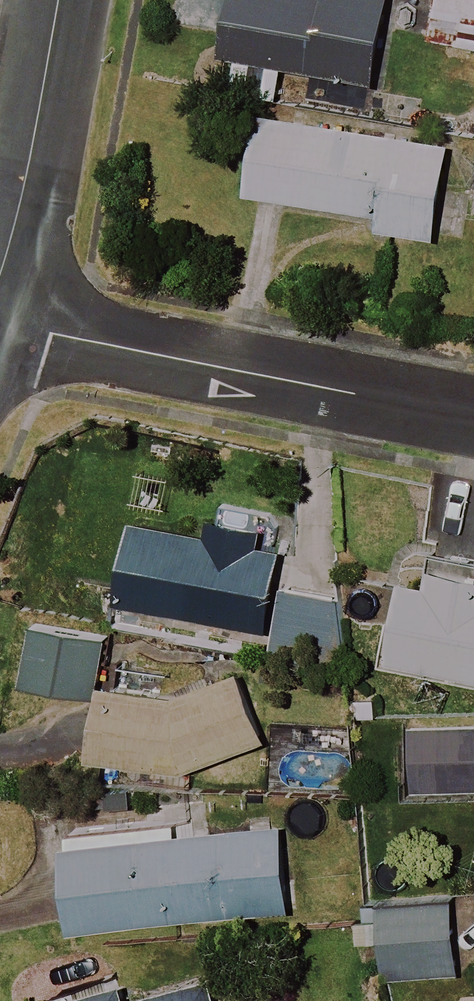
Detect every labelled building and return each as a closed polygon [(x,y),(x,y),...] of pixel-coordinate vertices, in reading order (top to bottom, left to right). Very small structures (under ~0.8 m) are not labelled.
[(206,59),(374,82),(385,0),(214,0),(206,59)] [(429,40),(473,49),(473,0),(437,0),(429,40)] [(450,144),(260,114),(247,195),(381,216),(379,231),(435,239),(450,144)] [(133,514),(114,598),(264,632),(283,551),(259,546),(265,517),(215,506),(209,531),(133,514)] [(425,588),(400,583),(384,664),(473,681),(473,576),(429,568),(425,588)] [(104,639),(34,626),(23,684),(94,698),(104,639)] [(266,741),(245,681),(188,694),(107,683),(98,755),(187,769),(266,741)] [(407,728),(409,794),(473,793),(473,727),(407,728)] [(291,910),(283,822),(180,831),(178,815),(68,826),(78,930),(291,910)] [(456,973),(451,901),(378,907),(383,978),(456,973)] [(208,978),(129,1000),(215,1000),(208,978)] [(121,986),(69,1000),(126,1000),(121,986)]
